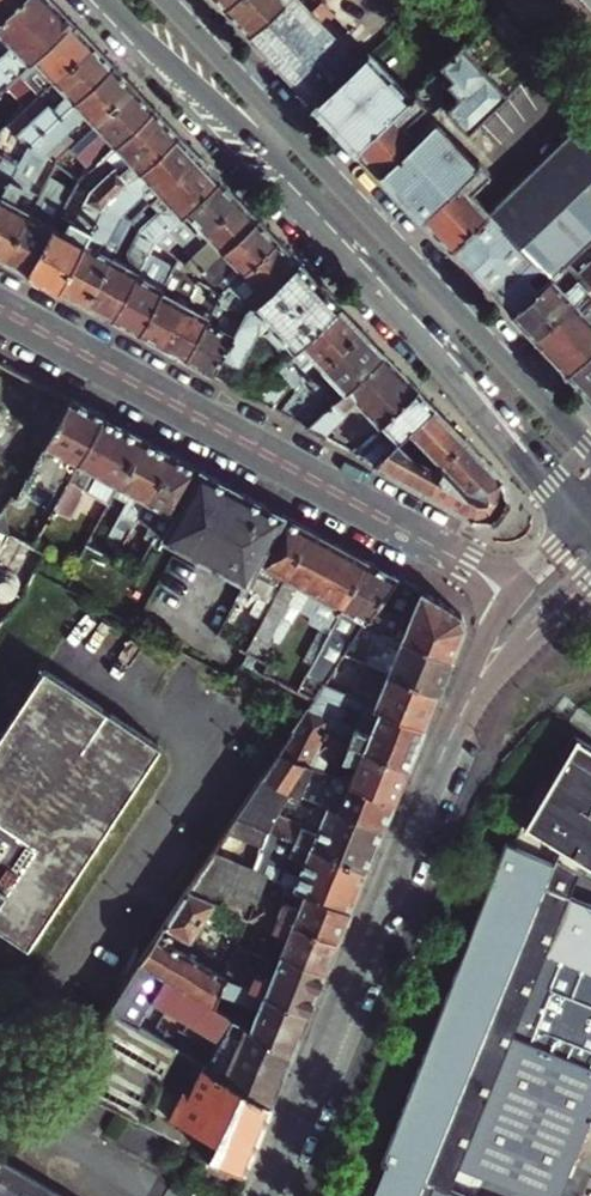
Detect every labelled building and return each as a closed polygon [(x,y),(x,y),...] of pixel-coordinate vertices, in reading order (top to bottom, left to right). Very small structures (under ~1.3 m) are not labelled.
[(45,49),(74,21),(54,0),(22,0),(0,21),(0,91),(45,49)] [(22,0),(0,0),(0,21),(22,0)] [(251,33),(289,0),(233,0),(226,7),(251,33)] [(346,48),(301,0),(289,0),(251,33),(284,69),(304,90),(346,48)] [(43,91),(68,68),(94,43),(74,21),(45,49),(0,91),(0,112),(23,89),(33,100),(43,91)] [(45,130),(80,98),(115,65),(94,43),(68,68),(43,91),(52,100),(37,114),(15,134),(18,136),(29,145),(45,130)] [(470,133),(509,95),(464,46),(442,66),(453,79),(448,84),(460,97),(447,110),(470,133)] [(317,104),(360,62),(346,48),(304,90),(317,104)] [(362,143),(411,96),(371,52),(360,62),(317,104),(357,147),(362,143)] [(92,110),(100,119),(125,95),(135,87),(115,65),(80,98),(45,130),(29,145),(44,155),(70,131),(92,110)] [(78,181),(79,181),(156,109),(135,87),(125,95),(100,119),(109,129),(81,157),(66,171),(67,172),(78,181)] [(7,125),(15,134),(37,114),(52,100),(43,91),(33,100),(7,125)] [(491,210),(472,189),(490,171),(479,159),(476,162),(437,120),(420,135),(407,121),(426,102),(416,91),(411,96),(362,143),(357,147),(452,247),(491,210)] [(139,158),(147,167),(181,135),(156,109),(79,181),(78,181),(69,196),(59,216),(68,220),(71,221),(91,232),(108,202),(98,195),(139,158)] [(491,210),(452,247),(514,314),(570,261),(590,241),(590,115),(491,210)] [(54,163),(68,151),(78,140),(70,131),(44,155),(47,157),(54,163)] [(145,195),(153,203),(201,157),(181,135),(147,167),(119,193),(109,203),(124,214),(145,195)] [(31,213),(15,204),(22,188),(28,192),(47,157),(44,155),(29,145),(18,165),(0,198),(0,258),(6,261),(31,213)] [(57,165),(66,171),(81,157),(68,151),(54,163),(57,165)] [(18,165),(0,155),(0,198),(18,165)] [(164,235),(188,212),(222,180),(201,157),(153,203),(160,211),(153,218),(142,228),(157,241),(164,235)] [(109,203),(119,193),(147,167),(139,158),(98,195),(108,202),(109,203)] [(58,190),(69,196),(78,181),(67,172),(58,190)] [(185,252),(193,244),(240,199),(222,180),(188,212),(195,219),(169,242),(164,235),(157,241),(178,257),(185,252)] [(31,213),(40,218),(56,188),(47,183),(39,198),(31,213)] [(27,273),(59,216),(69,196),(58,190),(56,188),(40,218),(31,213),(6,261),(27,273)] [(15,204),(31,213),(39,198),(28,192),(22,188),(15,204)] [(200,274),(234,242),(259,219),(240,199),(193,244),(200,251),(187,264),(197,272),(200,274)] [(59,290),(88,306),(115,257),(121,245),(111,240),(124,214),(109,203),(108,202),(91,232),(59,290)] [(142,228),(153,218),(145,210),(134,221),(135,222),(142,228)] [(111,240),(121,245),(128,233),(131,228),(125,225),(129,218),(124,214),(111,240)] [(59,290),(91,232),(71,221),(68,220),(59,216),(27,273),(59,290)] [(125,225),(131,228),(135,222),(134,221),(129,218),(125,225)] [(218,302),(223,291),(279,240),(259,219),(234,242),(200,274),(197,272),(194,277),(199,282),(218,302)] [(88,306),(113,320),(157,241),(142,228),(135,222),(131,228),(128,233),(140,240),(127,264),(115,257),(88,306)] [(115,257),(127,264),(140,240),(128,233),(121,245),(115,257)] [(247,312),(263,297),(300,263),(279,240),(223,291),(218,302),(229,307),(232,301),(239,305),(247,312)] [(139,334),(180,259),(178,257),(157,241),(113,320),(139,334)] [(180,259),(183,261),(189,255),(185,252),(178,257),(180,259)] [(163,347),(199,282),(194,277),(197,272),(187,264),(183,261),(180,259),(139,334),(163,347)] [(590,288),(590,260),(579,271),(570,261),(514,314),(538,339),(590,288)] [(269,336),(288,356),(341,306),(300,263),(263,297),(247,312),(245,317),(213,374),(231,384),(258,335),(259,333),(259,326),(265,321),(277,331),(269,336)] [(187,360),(218,302),(199,282),(163,347),(187,360)] [(590,351),(590,288),(538,339),(569,372),(590,351)] [(245,317),(247,312),(239,305),(232,301),(229,307),(245,317)] [(187,360),(213,374),(245,317),(229,307),(218,302),(187,360)] [(304,384),(364,330),(341,306),(288,356),(297,366),(293,371),(304,384)] [(269,336),(277,331),(265,321),(259,326),(259,333),(258,335),(261,338),(263,338),(266,338),(269,336)] [(280,411),(307,426),(385,353),(364,330),(304,384),(296,391),(280,411)] [(569,372),(590,396),(590,351),(569,372)] [(365,405),(382,423),(419,388),(385,353),(307,426),(333,440),(359,416),(361,414),(359,411),(365,405)] [(254,396),(274,407),(291,386),(276,371),(254,396)] [(72,399),(39,382),(0,455),(0,487),(15,495),(18,497),(31,474),(72,399)] [(374,463),(411,429),(435,406),(419,388),(382,423),(373,431),(379,437),(360,455),(374,463)] [(104,417),(72,399),(31,474),(63,492),(104,417)] [(373,431),(382,423),(365,405),(359,411),(361,414),(359,416),(373,431)] [(428,448),(438,459),(463,435),(435,406),(411,429),(415,434),(412,438),(415,443),(412,448),(424,454),(428,448)] [(111,503),(116,493),(146,439),(104,417),(63,492),(55,507),(71,516),(86,490),(111,503)] [(412,483),(423,462),(409,454),(412,448),(415,443),(412,438),(415,434),(411,429),(374,463),(412,483)] [(509,500),(505,479),(463,435),(438,459),(428,448),(424,454),(412,448),(409,454),(423,462),(412,483),(474,517),(496,516),(509,500)] [(124,550),(146,510),(176,456),(146,439),(116,493),(130,500),(108,540),(124,550)] [(161,546),(165,539),(202,470),(176,456),(146,510),(157,516),(150,530),(156,533),(152,541),(161,546)] [(285,515),(202,470),(165,539),(170,541),(168,544),(168,550),(183,557),(189,555),(190,552),(192,553),(181,573),(183,585),(186,587),(168,619),(196,633),(230,573),(248,582),(285,515)] [(252,614),(265,620),(292,568),(312,530),(285,515),(248,582),(245,588),(250,590),(244,602),(255,608),(252,614)] [(327,623),(333,627),(355,585),(368,560),(312,530),(292,568),(265,620),(249,650),(251,652),(246,663),(272,676),(277,665),(264,658),(274,639),(280,642),(289,625),(292,620),(285,616),(291,604),(300,609),(311,614),(310,622),(314,624),(319,626),(323,626),(327,623)] [(74,569),(84,574),(97,548),(88,543),(74,569)] [(84,574),(104,585),(118,559),(97,548),(84,574)] [(347,654),(358,637),(368,624),(399,577),(368,560),(355,585),(333,627),(316,659),(321,661),(323,657),(339,665),(347,654)] [(390,633),(453,659),(467,627),(462,614),(400,576),(399,577),(368,624),(390,633)] [(238,601),(244,602),(250,590),(245,588),(238,601)] [(285,616),(292,620),(300,609),(291,604),(285,616)] [(314,664),(316,659),(333,627),(327,623),(323,626),(304,659),(314,664)] [(222,651),(246,663),(251,652),(249,650),(228,639),(222,651)] [(426,726),(440,693),(391,672),(381,697),(374,694),(369,681),(347,672),(353,656),(347,654),(339,665),(326,685),(343,691),(368,702),(426,726)] [(29,807),(82,723),(91,709),(112,721),(116,712),(51,667),(0,742),(0,853),(29,807)] [(410,765),(426,726),(368,702),(358,727),(339,719),(342,712),(335,710),(343,691),(326,685),(311,707),(332,717),(327,731),(349,740),(410,765)] [(396,801),(410,765),(349,740),(327,731),(332,717),(311,707),(280,753),(312,767),(314,768),(321,750),(329,753),(346,761),(360,761),(351,783),(396,801)] [(98,842),(142,779),(164,746),(116,712),(112,721),(91,709),(82,723),(29,807),(0,853),(0,919),(30,940),(98,842)] [(449,1189),(457,1168),(524,1195),(561,1195),(574,1163),(590,1123),(590,905),(582,902),(568,896),(576,876),(583,861),(590,866),(590,744),(574,733),(557,760),(563,764),(551,786),(540,781),(526,815),(494,892),(465,963),(431,1045),(401,1119),(369,1195),(466,1195),(449,1189)] [(314,768),(322,771),(329,753),(321,750),(314,768)] [(368,870),(384,829),(330,806),(301,794),(312,767),(280,753),(237,816),(273,830),(368,870)] [(384,829),(396,801),(351,783),(322,771),(314,768),(312,767),(301,794),(330,806),(384,829)] [(350,912),(368,870),(273,830),(237,816),(187,890),(215,901),(229,910),(249,921),(256,906),(259,899),(267,877),(273,880),(297,889),(306,893),(350,912)] [(259,899),(265,901),(273,880),(267,877),(259,899)] [(285,917),(295,921),(306,893),(297,889),(285,917)] [(179,930),(192,939),(207,916),(219,925),(229,910),(215,901),(187,890),(166,921),(179,930)] [(295,921),(340,939),(350,912),(306,893),(295,921)] [(256,906),(262,908),(265,901),(259,899),(256,906)] [(327,970),(340,939),(295,921),(285,917),(262,908),(256,906),(249,921),(244,936),(283,952),(327,970)] [(176,978),(192,956),(172,942),(179,930),(166,921),(142,955),(176,978)] [(236,955),(242,957),(244,951),(239,948),(236,955)] [(231,966),(230,968),(227,977),(243,984),(277,997),(310,1012),(322,982),(325,974),(327,970),(283,952),(281,956),(270,983),(238,969),(231,966)] [(293,1053),(272,1041),(237,1019),(224,1011),(215,1006),(176,978),(142,955),(106,1008),(138,1027),(191,1058),(272,1106),(293,1053)] [(231,966),(238,969),(242,957),(236,955),(231,966)] [(215,1006),(218,999),(226,979),(192,956),(176,978),(215,1006)] [(293,1053),(310,1012),(277,997),(243,984),(227,977),(226,979),(218,999),(224,1001),(229,999),(230,995),(244,1000),(237,1019),(272,1041),(293,1053)] [(215,1006),(224,1011),(229,999),(224,1001),(218,999),(215,1006)] [(245,1172),(253,1153),(272,1106),(191,1058),(138,1027),(106,1008),(79,1048),(59,1076),(207,1153),(224,1161),(244,1172),(245,1172)] [(244,1172),(224,1161),(207,1153),(191,1176),(224,1195),(229,1195),(244,1172)] [(1,1161),(0,1162),(0,1195),(61,1195),(1,1161)]
